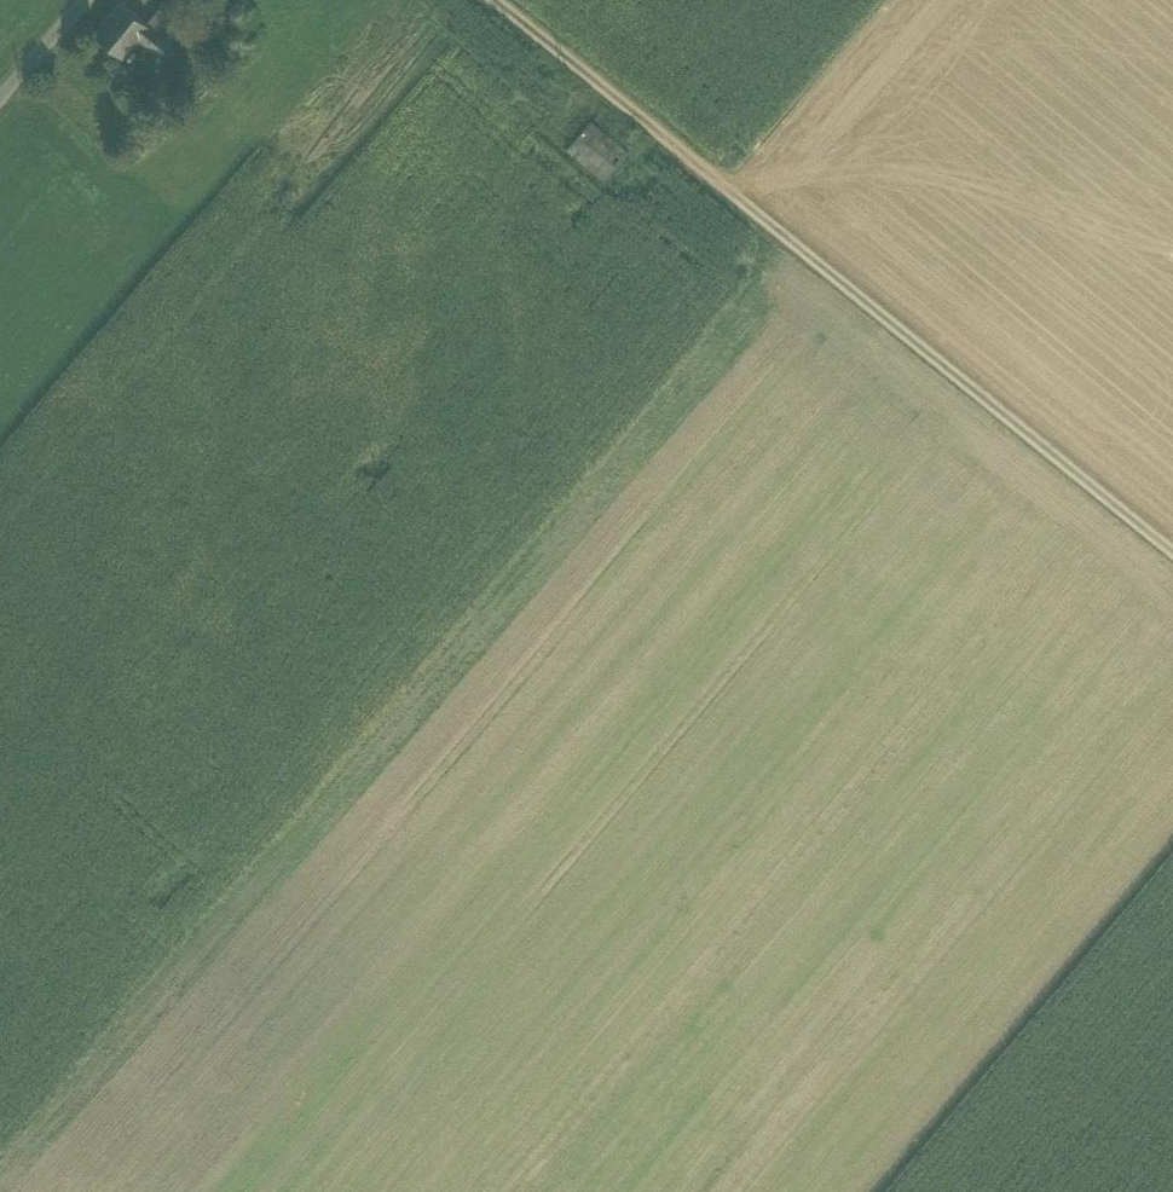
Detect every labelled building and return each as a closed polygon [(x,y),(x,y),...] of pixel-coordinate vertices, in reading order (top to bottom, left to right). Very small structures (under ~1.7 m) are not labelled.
[(94,33),(122,57),(139,36),(149,24),(147,23),(120,1),(94,33)] [(149,24),(169,41),(170,41),(180,28),(158,10),(147,23),(149,24)] [(139,36),(159,53),(169,41),(149,24),(139,36)] [(180,28),(170,41),(173,44),(182,32),(180,28)] [(176,46),(173,44),(170,41),(169,41),(159,53),(166,59),(176,46)] [(574,151),(605,175),(624,151),(592,127),(574,151)]
